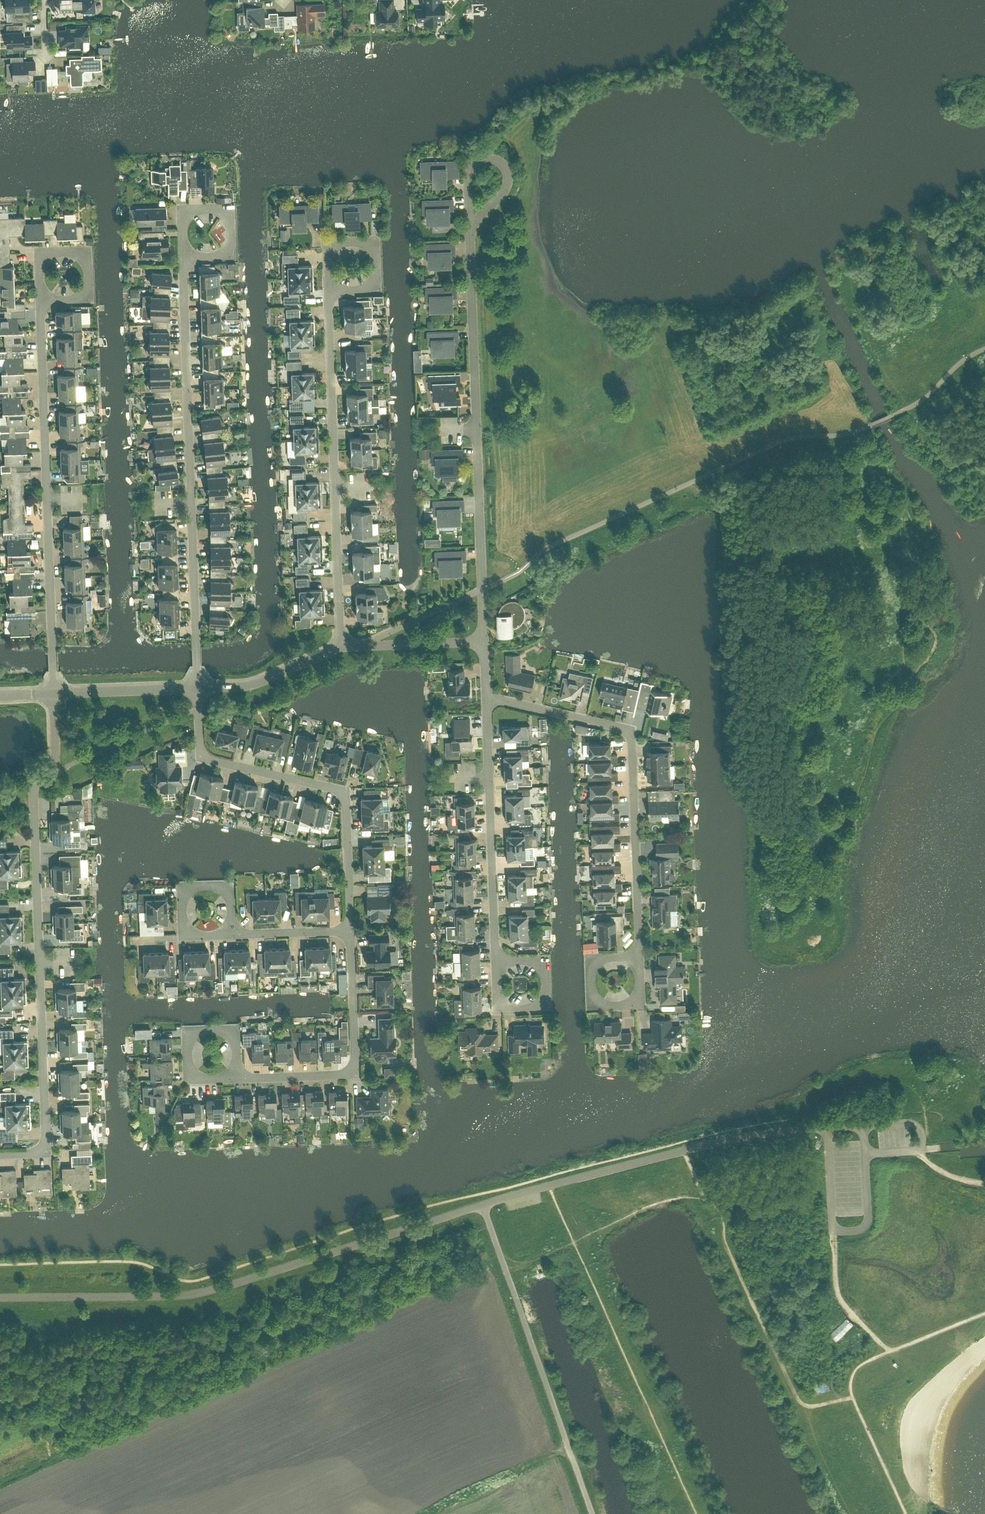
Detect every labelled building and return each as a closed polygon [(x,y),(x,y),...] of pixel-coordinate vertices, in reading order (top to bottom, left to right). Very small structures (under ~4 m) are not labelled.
[(12,10),(13,21),(26,20),(26,9),(29,9),(28,0),(6,0),(6,10),(12,10)] [(95,10),(94,0),(59,0),(59,10),(76,9),(76,17),(83,17),(83,10),(95,10)] [(249,24),(257,24),(257,27),(264,27),(264,24),(269,23),(269,25),(278,25),(277,12),(268,12),(269,16),(264,17),(264,9),(261,6),(260,0),(257,0),(242,1),(243,14),(246,13),(246,21),(249,21),(249,24)] [(376,26),(397,25),(397,11),(392,11),(392,8),(393,8),(392,0),(380,0),(380,11),(376,11),(376,26)] [(417,24),(418,24),(418,20),(423,20),(423,25),(440,24),(440,18),(444,18),(443,2),(440,3),(440,0),(424,0),(424,3),(423,3),(423,4),(425,4),(425,8),(417,9),(417,24)] [(283,15),(284,30),(285,30),(285,29),(292,29),(292,23),(298,23),(298,29),(314,28),(314,15),(324,14),(323,3),(297,4),(297,17),(291,17),(291,15),(284,15),(283,15)] [(23,36),(22,31),(20,31),(20,24),(6,25),(7,40),(1,40),(2,51),(7,51),(7,47),(22,46),(22,47),(31,47),(31,35),(23,36)] [(87,25),(70,26),(70,30),(60,30),(60,45),(67,45),(67,49),(82,48),(82,36),(88,36),(87,25)] [(69,61),(70,64),(68,64),(66,64),(66,73),(68,73),(70,73),(70,83),(83,82),(82,72),(85,70),(99,69),(99,57),(94,57),(94,55),(94,54),(81,55),(81,56),(81,58),(72,58),(69,61)] [(28,79),(28,73),(35,72),(35,61),(12,62),(13,80),(16,80),(16,82),(19,84),(25,84),(27,82),(27,79),(28,79)] [(459,161),(421,162),(422,175),(434,175),(434,183),(447,182),(447,174),(459,174),(459,161)] [(169,169),(151,169),(151,182),(168,181),(168,194),(178,193),(178,177),(187,177),(186,170),(180,170),(180,164),(169,164),(169,169)] [(212,183),(212,168),(197,168),(197,169),(190,169),(190,186),(202,186),(202,192),(213,192),(213,183),(212,183)] [(424,211),(428,211),(428,220),(434,220),(434,223),(439,223),(440,229),(439,229),(439,230),(454,229),(454,222),(450,222),(450,220),(450,207),(453,207),(454,207),(453,199),(423,200),(424,211)] [(369,203),(332,204),(333,217),(345,217),(345,225),(358,224),(358,216),(370,216),(369,203)] [(292,219),(292,227),(305,226),(305,218),(317,218),(317,204),(279,206),(280,219),(292,219)] [(167,229),(166,221),(165,207),(136,208),(136,224),(152,224),(152,229),(167,229)] [(61,210),(61,218),(72,217),(72,209),(61,210)] [(10,253),(9,235),(18,235),(18,217),(0,218),(0,253),(10,253)] [(24,237),(45,237),(45,236),(44,236),(44,234),(50,233),(50,218),(49,218),(49,219),(43,219),(43,223),(25,223),(25,217),(19,217),(18,217),(18,235),(25,234),(25,237),(24,237)] [(76,225),(76,221),(57,222),(57,218),(51,219),(51,218),(50,218),(50,233),(57,233),(57,236),(56,236),(76,236),(76,240),(83,239),(82,225),(76,225)] [(280,229),(281,239),(289,239),(288,229),(280,229)] [(142,257),(159,256),(159,249),(167,249),(167,238),(156,238),(154,236),(154,231),(138,232),(138,239),(142,239),(142,257)] [(430,264),(437,264),(439,266),(443,266),(444,264),(452,263),(451,251),(455,250),(455,251),(455,243),(425,244),(425,255),(429,254),(430,264)] [(14,285),(13,265),(13,266),(10,266),(10,253),(0,253),(0,285),(14,285)] [(282,254),(282,262),(288,261),(288,266),(288,278),(312,277),(312,265),(298,266),(297,254),(282,254)] [(219,283),(219,282),(223,274),(218,272),(215,270),(215,265),(201,265),(202,272),(199,272),(199,283),(219,283)] [(151,283),(154,285),(154,289),(167,290),(168,284),(170,284),(171,272),(170,272),(170,270),(164,270),(164,272),(152,271),(152,273),(147,280),(151,282),(151,283)] [(288,278),(288,291),(289,291),(289,295),(283,295),(283,303),(299,302),(299,290),(313,290),(312,277),(288,278)] [(203,295),(203,301),(216,301),(216,296),(219,294),(223,291),(219,284),(219,283),(199,283),(200,295),(203,295)] [(15,303),(14,285),(0,285),(0,296),(0,304),(0,311),(25,310),(25,309),(25,303),(15,303)] [(431,308),(439,308),(440,310),(444,309),(446,307),(453,307),(453,294),(456,294),(457,294),(457,286),(427,288),(427,298),(431,298),(431,308)] [(170,296),(167,296),(167,290),(154,289),(154,294),(153,294),(151,295),(150,295),(142,295),(142,306),(169,307),(170,296)] [(343,313),(344,318),(372,317),(372,305),(369,305),(369,299),(356,299),(356,306),(343,306),(343,313)] [(200,307),(201,319),(220,318),(220,317),(224,309),(220,307),(219,307),(216,305),(216,301),(203,301),(203,307),(200,307)] [(152,319),(153,320),(153,324),(166,324),(166,318),(169,319),(169,307),(142,306),(142,317),(149,318),(150,318),(152,319)] [(290,320),(290,333),(314,332),(314,320),(300,320),(299,308),(286,309),(286,316),(290,316),(290,320)] [(25,311),(25,310),(0,311),(4,311),(4,317),(0,317),(0,331),(4,331),(4,330),(18,330),(17,317),(25,317),(25,311)] [(81,311),(75,311),(55,312),(56,323),(63,323),(63,329),(82,328),(81,311)] [(344,318),(344,323),(344,330),(357,329),(358,335),(371,335),(370,328),(373,328),(372,317),(344,318)] [(204,330),(204,336),(217,336),(217,331),(220,329),(225,326),(220,319),(220,318),(201,319),(201,330),(204,330)] [(145,333),(149,340),(149,342),(169,342),(169,330),(166,330),(166,324),(153,324),(153,329),(150,330),(149,330),(149,331),(145,333)] [(26,343),(22,343),(22,330),(18,330),(4,330),(4,331),(4,344),(5,344),(5,350),(0,350),(0,351),(27,350),(26,343)] [(433,351),(440,351),(442,353),(446,353),(448,351),(455,351),(455,338),(458,338),(458,330),(428,331),(428,342),(432,342),(433,351)] [(63,337),(56,338),(57,349),(76,348),(83,348),(82,331),(63,331),(63,337)] [(287,350),(287,357),(301,357),(301,345),(315,344),(314,332),(290,333),(290,345),(291,345),(291,350),(287,350)] [(202,343),(202,354),(221,353),(221,352),(225,345),(221,342),(220,342),(217,340),(217,336),(204,336),(204,342),(202,343)] [(166,353),(169,353),(169,342),(149,342),(149,343),(145,350),(149,353),(150,353),(153,355),(153,359),(166,359),(166,353)] [(345,357),(345,362),(365,361),(365,355),(371,354),(371,343),(358,343),(358,350),(345,350),(345,357)] [(77,362),(76,348),(57,349),(57,360),(64,360),(64,366),(80,365),(80,361),(77,362)] [(5,351),(6,357),(5,357),(5,370),(5,371),(19,370),(24,370),(23,370),(23,357),(26,356),(26,351),(27,351),(27,350),(0,351),(5,351)] [(205,365),(205,371),(218,371),(218,367),(221,365),(222,365),(222,364),(226,362),(221,355),(221,353),(202,354),(202,365),(205,365)] [(169,365),(166,365),(166,359),(153,359),(150,359),(150,366),(149,366),(145,369),(150,376),(150,377),(169,376),(169,365)] [(292,373),(291,373),(292,385),(316,384),(316,372),(302,373),(301,361),(286,361),(286,369),(291,368),(292,373)] [(372,367),(366,368),(365,361),(345,362),(345,367),(346,374),(359,373),(359,379),(372,379),(372,367)] [(65,374),(58,375),(58,386),(78,385),(77,372),(80,372),(80,368),(64,368),(65,374)] [(28,389),(27,383),(20,383),(19,370),(5,371),(5,370),(1,370),(1,371),(2,384),(0,384),(0,391),(28,390),(28,389)] [(203,378),(203,389),(223,388),(222,387),(226,380),(222,378),(222,377),(219,375),(218,371),(205,371),(205,378),(203,378)] [(456,395),(456,394),(457,394),(456,382),(459,382),(460,382),(460,374),(430,375),(430,386),(434,386),(434,395),(440,395),(440,396),(446,396),(446,402),(445,402),(445,403),(461,402),(460,395),(456,395)] [(167,388),(170,388),(169,376),(150,377),(150,379),(146,386),(150,388),(151,388),(154,390),(154,394),(167,394),(167,388)] [(292,385),(292,398),(293,402),(289,402),(289,410),(303,409),(302,397),(316,397),(316,384),(292,385)] [(78,398),(78,385),(58,386),(58,397),(65,397),(66,403),(81,402),(81,398),(78,398)] [(347,400),(346,400),(347,406),(378,405),(378,398),(373,398),(372,387),(359,387),(360,394),(346,394),(347,400)] [(203,389),(204,400),(206,400),(206,407),(220,407),(219,402),(222,400),(223,400),(223,399),(227,397),(223,390),(223,388),(203,389)] [(2,411),(7,411),(7,410),(21,410),(20,396),(19,396),(19,390),(27,390),(27,391),(28,391),(28,390),(0,391),(0,397),(2,397),(3,410),(2,410),(2,411)] [(170,400),(168,400),(167,394),(154,394),(154,399),(151,401),(147,404),(152,411),(152,412),(171,411),(170,400)] [(66,411),(59,411),(59,423),(79,422),(79,409),(82,408),(81,405),(66,405),(66,411)] [(347,406),(347,411),(347,418),(351,417),(351,424),(374,423),(373,411),(379,411),(378,405),(347,406)] [(29,430),(29,429),(28,429),(29,429),(21,430),(21,423),(25,423),(25,410),(21,410),(7,410),(7,411),(7,424),(0,424),(0,431),(29,430)] [(169,422),(172,422),(171,411),(152,412),(152,414),(148,421),(152,423),(153,424),(156,425),(157,429),(170,428),(169,422)] [(293,427),(294,439),(318,438),(317,426),(303,426),(303,414),(289,415),(290,422),(293,422),(293,427)] [(205,429),(205,435),(218,433),(218,429),(221,427),(221,426),(225,423),(220,417),(219,415),(207,417),(207,415),(201,415),(201,418),(200,418),(202,429),(205,429)] [(79,435),(79,422),(59,423),(60,434),(67,434),(67,440),(83,439),(82,435),(79,435)] [(173,434),(170,434),(170,428),(157,429),(157,434),(154,436),(150,439),(155,446),(155,447),(174,445),(173,434)] [(29,430),(0,431),(0,432),(0,437),(8,437),(8,450),(22,450),(27,450),(26,450),(26,436),(29,436),(29,431),(29,430)] [(350,444),(350,450),(370,449),(370,442),(376,442),(376,431),(363,431),(363,437),(350,438),(350,444)] [(203,441),(205,453),(224,450),(224,449),(227,442),(223,440),(223,439),(222,439),(219,438),(218,433),(205,435),(206,441),(203,441)] [(294,439),(294,451),(294,456),(289,456),(289,463),(305,463),(304,451),(318,450),(318,438),(294,439)] [(67,448),(60,448),(61,460),(80,459),(80,445),(83,445),(83,442),(67,442),(67,448)] [(173,457),(175,457),(174,445),(155,447),(148,448),(149,459),(156,458),(156,459),(157,459),(160,460),(160,464),(173,463),(173,457)] [(377,455),(371,455),(370,449),(350,450),(350,455),(351,455),(351,461),(364,461),(364,467),(377,467),(377,455)] [(462,456),(463,456),(462,449),(432,450),(433,460),(437,460),(437,470),(443,470),(443,480),(460,479),(459,456),(462,456)] [(31,463),(23,463),(22,450),(8,450),(4,450),(4,451),(5,464),(1,464),(1,470),(1,471),(31,470),(31,463)] [(209,464),(209,469),(222,468),(222,464),(225,462),(225,461),(229,458),(224,452),(224,450),(205,453),(206,464),(209,464)] [(67,477),(67,481),(84,481),(84,472),(81,472),(80,459),(61,460),(61,471),(62,471),(62,477),(67,477)] [(177,468),(174,469),(173,463),(160,464),(160,467),(151,468),(151,471),(159,481),(159,483),(171,481),(172,483),(177,482),(177,480),(178,480),(177,468)] [(207,476),(208,487),(227,486),(227,484),(231,477),(226,475),(226,474),(223,473),(222,468),(209,469),(210,475),(207,476)] [(31,471),(31,470),(1,471),(1,472),(2,484),(8,484),(9,500),(8,500),(8,501),(24,501),(24,498),(23,477),(31,477),(31,471)] [(291,470),(292,478),(295,478),(295,482),(296,495),(320,494),(319,481),(305,482),(305,470),(291,470)] [(161,486),(151,485),(151,505),(156,505),(156,500),(174,500),(174,485),(161,485),(161,486)] [(211,498),(212,504),(225,503),(225,499),(227,497),(228,497),(232,494),(227,487),(227,486),(208,487),(209,498),(211,498)] [(296,511),(293,512),(293,519),(307,518),(306,507),(320,506),(320,494),(296,495),(296,507),(296,511)] [(439,521),(442,520),(443,527),(455,527),(454,520),(461,520),(461,507),(464,507),(464,499),(434,500),(435,511),(438,511),(439,521)] [(33,531),(33,530),(33,524),(25,524),(24,503),(24,501),(8,501),(8,502),(9,502),(9,519),(3,519),(3,531),(3,532),(33,531)] [(209,510),(210,522),(229,521),(229,519),(233,512),(229,510),(229,509),(228,510),(225,508),(225,503),(212,504),(212,510),(209,510)] [(351,517),(351,522),(371,522),(371,510),(377,510),(376,503),(363,504),(364,510),(350,511),(351,517)] [(63,528),(63,539),(83,538),(83,525),(86,525),(85,521),(70,522),(70,528),(63,528)] [(150,527),(157,538),(157,539),(176,539),(176,527),(173,528),(173,521),(160,521),(150,527)] [(213,533),(213,539),(226,538),(226,534),(229,532),(230,532),(234,529),(229,522),(229,521),(210,522),(210,533),(213,533)] [(378,533),(371,533),(371,522),(351,522),(351,528),(351,534),(365,534),(365,540),(378,539),(378,533)] [(293,524),(294,531),(297,531),(297,536),(298,548),(322,547),(321,535),(307,536),(307,524),(293,524)] [(33,532),(33,531),(3,532),(3,539),(7,539),(8,551),(7,551),(7,552),(12,552),(26,551),(25,538),(33,537),(33,532)] [(84,552),(83,538),(63,539),(64,550),(71,550),(71,556),(87,555),(87,552),(84,552)] [(211,545),(211,556),(230,556),(230,555),(234,548),(230,545),(229,545),(226,543),(226,538),(213,539),(213,545),(211,545)] [(177,550),(176,539),(157,539),(157,541),(153,548),(157,550),(158,551),(161,552),(161,557),(174,556),(174,550),(177,550)] [(352,558),(352,564),(373,563),(372,556),(378,556),(378,545),(365,545),(365,551),(352,552),(352,558)] [(298,548),(298,561),(298,565),(295,565),(295,573),(309,572),(308,560),(322,560),(322,547),(298,548)] [(450,573),(454,573),(455,571),(463,571),(462,558),(466,558),(466,550),(436,551),(436,562),(440,562),(441,571),(448,571),(450,573)] [(34,571),(34,570),(34,565),(30,565),(30,551),(26,551),(12,552),(7,552),(8,565),(13,565),(13,571),(5,572),(5,571),(4,571),(5,572),(34,571)] [(175,563),(174,556),(161,557),(161,561),(158,563),(158,564),(154,566),(158,573),(158,575),(178,574),(177,563),(175,563)] [(213,567),(213,573),(226,574),(227,569),(229,567),(230,567),(234,565),(230,557),(230,556),(211,556),(211,567),(213,567)] [(71,564),(64,565),(65,576),(84,575),(84,562),(87,562),(87,558),(71,559),(71,564)] [(352,564),(353,569),(353,575),(366,575),(366,581),(379,581),(379,569),(373,569),(373,563),(352,564)] [(34,572),(34,571),(5,572),(5,573),(5,572),(13,572),(14,578),(13,578),(13,591),(13,592),(27,591),(32,591),(31,591),(31,577),(34,577),(34,572)] [(226,578),(226,574),(213,573),(213,579),(210,579),(210,591),(230,591),(230,590),(234,583),(230,580),(229,580),(226,578)] [(178,585),(178,574),(158,575),(158,576),(154,583),(159,586),(162,588),(162,592),(176,592),(175,585),(178,585)] [(85,589),(84,575),(65,576),(65,587),(72,587),(72,593),(88,592),(88,589),(85,589)] [(299,590),(300,602),(324,601),(323,589),(309,589),(309,577),(295,578),(296,585),(299,585),(299,590)] [(356,600),(356,605),(376,604),(376,599),(383,598),(388,595),(383,586),(368,586),(369,593),(355,593),(356,600)] [(27,591),(13,592),(13,591),(9,591),(9,592),(10,605),(15,605),(15,611),(7,612),(7,611),(6,611),(6,612),(36,611),(36,610),(35,610),(35,611),(22,611),(22,605),(28,605),(27,591)] [(229,593),(230,591),(210,591),(210,602),(213,602),(212,608),(225,609),(226,604),(229,603),(229,602),(233,600),(229,593)] [(176,598),(176,592),(162,592),(163,597),(160,598),(159,599),(155,601),(159,609),(160,610),(179,609),(179,598),(176,598)] [(73,601),(66,602),(66,613),(86,612),(85,599),(88,599),(88,595),(73,595),(73,601)] [(300,602),(300,614),(300,619),(295,619),(295,626),(311,626),(310,614),(324,613),(324,601),(300,602)] [(498,614),(499,634),(513,634),(513,626),(515,626),(516,625),(517,625),(518,625),(519,624),(520,623),(521,623),(521,622),(522,621),(523,620),(523,619),(524,618),(524,617),(524,616),(525,615),(525,614),(525,613),(525,612),(525,611),(524,610),(524,609),(523,608),(523,607),(522,606),(522,605),(520,603),(518,602),(517,602),(516,601),(515,601),(514,601),(512,601),(511,601),(509,601),(507,602),(506,602),(505,603),(504,604),(503,605),(502,606),(501,607),(502,607),(503,613),(498,614)] [(382,610),(376,611),(376,604),(356,605),(356,610),(356,617),(369,616),(370,622),(383,622),(382,610)] [(225,613),(225,609),(212,608),(212,614),(209,614),(209,626),(210,626),(210,628),(215,628),(216,626),(228,627),(228,625),(233,618),(229,616),(229,615),(228,615),(225,613)] [(177,621),(179,621),(179,609),(160,610),(160,611),(156,619),(160,621),(161,621),(163,623),(164,628),(177,627),(177,621)] [(36,612),(36,611),(6,612),(6,613),(6,619),(10,619),(11,631),(10,631),(10,632),(29,631),(28,618),(36,618),(36,612)] [(66,613),(66,624),(74,624),(74,630),(89,629),(89,625),(86,626),(86,612),(66,613)] [(520,653),(506,654),(507,655),(507,665),(511,665),(512,669),(508,686),(531,691),(535,674),(521,671),(520,653)] [(449,683),(449,697),(471,697),(471,682),(464,683),(464,669),(450,669),(450,683),(449,683)] [(561,693),(560,695),(562,698),(565,699),(580,702),(583,690),(590,692),(593,677),(570,671),(567,682),(563,681),(561,692),(561,693)] [(621,712),(622,712),(625,699),(635,701),(637,689),(627,687),(629,683),(628,682),(627,687),(603,682),(604,677),(603,677),(599,697),(603,698),(601,707),(602,707),(603,703),(622,707),(621,712)] [(634,715),(636,707),(638,697),(648,699),(646,709),(663,713),(665,704),(670,705),(672,695),(667,694),(650,690),(652,683),(641,681),(639,690),(633,715),(634,715)] [(469,733),(471,732),(470,719),(455,719),(456,733),(458,733),(458,737),(453,737),(453,750),(461,749),(461,751),(467,751),(467,749),(473,749),(473,736),(469,736),(469,733)] [(248,725),(234,722),(232,732),(218,729),(215,743),(235,747),(237,736),(245,738),(248,725)] [(259,724),(253,723),(249,739),(255,740),(252,751),(258,752),(257,755),(265,756),(270,734),(262,732),(263,727),(258,726),(259,724)] [(582,731),(584,724),(577,723),(576,729),(582,731)] [(502,725),(502,737),(504,737),(504,739),(516,738),(516,744),(531,744),(530,738),(530,724),(521,725),(521,726),(509,726),(508,725),(502,725)] [(327,727),(324,742),(332,744),(335,728),(327,727)] [(280,730),(278,736),(270,734),(265,756),(272,758),(273,756),(278,757),(281,746),(287,747),(290,733),(280,730)] [(319,739),(317,744),(321,745),(324,733),(317,731),(316,738),(319,739)] [(294,741),(296,741),(292,763),(311,767),(317,740),(304,737),(305,735),(298,733),(296,735),(294,741)] [(601,740),(601,743),(589,743),(590,755),(587,755),(588,762),(590,762),(611,761),(618,761),(618,754),(611,754),(611,741),(610,741),(610,742),(601,740)] [(177,759),(189,758),(189,745),(176,745),(177,759)] [(672,751),(671,745),(659,745),(659,751),(647,752),(648,765),(669,764),(668,751),(672,751)] [(355,747),(351,761),(363,764),(362,769),(375,773),(376,768),(378,768),(380,760),(378,760),(380,753),(355,747)] [(517,754),(503,755),(503,767),(523,766),(522,760),(529,759),(529,748),(517,748),(517,754)] [(323,764),(330,765),(329,771),(342,774),(347,755),(333,752),(333,754),(326,752),(323,764)] [(161,784),(161,790),(175,789),(175,783),(181,783),(180,766),(174,766),(173,753),(159,754),(160,767),(156,767),(157,784),(161,784)] [(132,762),(127,762),(128,768),(141,767),(140,759),(132,760),(131,760),(132,762)] [(588,773),(588,780),(618,779),(618,772),(612,772),(611,761),(590,762),(590,773),(588,773)] [(673,778),(669,778),(669,764),(648,765),(648,779),(660,778),(660,784),(673,784),(673,778)] [(503,767),(503,779),(518,778),(518,784),(532,784),(532,778),(530,778),(530,772),(523,773),(523,766),(503,767)] [(196,791),(207,794),(211,775),(200,773),(199,775),(194,773),(192,779),(189,792),(195,794),(196,791)] [(218,796),(218,799),(224,800),(227,788),(221,786),(223,778),(211,775),(207,794),(218,796)] [(224,800),(230,802),(231,799),(242,802),(246,783),(235,781),(233,789),(227,788),(224,800)] [(253,804),(252,809),(258,810),(261,798),(262,796),(256,794),(258,786),(246,783),(242,802),(253,804)] [(589,795),(589,802),(591,802),(613,801),(619,801),(619,794),(612,794),(612,783),(588,783),(588,784),(591,784),(591,795),(589,795)] [(518,794),(504,795),(504,807),(524,806),(524,807),(532,806),(531,806),(530,788),(518,788),(518,794)] [(679,817),(679,810),(680,810),(680,807),(679,807),(679,799),(675,800),(675,788),(656,789),(657,802),(649,802),(649,808),(648,808),(649,811),(649,818),(662,818),(663,822),(669,822),(669,818),(679,817)] [(370,797),(361,797),(361,811),(382,810),(390,810),(389,797),(387,797),(387,789),(366,789),(366,795),(370,795),(370,797)] [(258,810),(265,812),(265,809),(276,812),(281,794),(269,791),(267,799),(261,798),(258,810)] [(281,794),(276,812),(276,816),(287,818),(288,817),(293,818),(296,806),(293,805),(294,803),(292,800),(291,799),(292,796),(281,794)] [(452,800),(455,800),(455,814),(475,813),(475,802),(468,802),(467,796),(452,796),(452,800)] [(316,802),(304,799),(302,807),(296,806),(293,818),(299,820),(298,823),(310,826),(316,802)] [(589,813),(590,820),(620,819),(619,812),(613,812),(613,801),(591,802),(592,813),(589,813)] [(333,809),(326,807),(327,804),(316,802),(310,826),(321,829),(322,826),(329,827),(333,809)] [(504,807),(505,819),(519,818),(519,824),(531,824),(531,812),(524,813),(524,806),(504,807)] [(49,820),(50,830),(70,829),(79,829),(79,810),(68,811),(67,811),(67,818),(52,818),(52,820),(49,820)] [(388,819),(382,819),(382,810),(361,811),(362,824),(373,824),(374,830),(388,829),(388,819)] [(468,824),(476,824),(475,813),(455,814),(456,827),(453,827),(453,831),(469,830),(468,824)] [(590,825),(590,833),(592,832),(593,843),(593,844),(614,843),(614,832),(620,832),(620,824),(590,825)] [(520,834),(505,835),(506,847),(534,846),(533,846),(532,834),(534,834),(534,828),(520,828),(520,834)] [(79,829),(70,829),(50,830),(50,839),(52,839),(52,841),(68,840),(68,846),(80,846),(80,839),(79,829)] [(453,837),(456,837),(457,850),(477,850),(476,839),(469,839),(469,833),(453,833),(453,837)] [(21,850),(7,850),(6,838),(0,839),(0,863),(21,862),(21,850)] [(374,845),(363,845),(363,859),(384,858),(383,849),(389,849),(389,838),(374,839),(374,845)] [(591,861),(591,862),(615,861),(614,850),(621,849),(621,842),(614,843),(593,844),(593,843),(590,843),(591,850),(593,850),(593,861),(591,861)] [(678,842),(674,842),(657,843),(657,855),(655,857),(655,858),(651,858),(651,867),(653,867),(654,881),(669,880),(673,879),(675,877),(674,874),(672,872),(669,872),(668,855),(679,854),(678,842)] [(506,847),(506,859),(521,858),(521,864),(535,864),(535,858),(534,858),(533,846),(534,846),(506,847)] [(470,861),(477,861),(477,850),(457,850),(457,864),(454,864),(454,868),(470,867),(470,861)] [(71,876),(71,875),(79,875),(81,875),(80,854),(62,855),(62,865),(53,865),(53,867),(51,867),(51,876),(71,876)] [(83,874),(91,874),(91,855),(83,855),(83,874)] [(363,859),(364,872),(375,872),(375,880),(390,879),(390,866),(384,867),(384,858),(363,859)] [(21,875),(21,862),(0,863),(0,887),(8,887),(8,875),(21,875)] [(591,865),(591,873),(594,872),(594,883),(594,884),(615,883),(615,872),(621,872),(621,864),(591,865)] [(507,875),(507,887),(527,886),(534,886),(534,874),(537,874),(537,868),(521,868),(521,874),(507,875)] [(473,876),(466,876),(466,870),(450,870),(451,874),(453,874),(454,888),(474,887),(473,876)] [(51,876),(51,886),(54,886),(54,887),(69,887),(70,893),(82,893),(81,886),(74,886),(74,882),(79,882),(79,875),(71,875),(71,876),(51,876)] [(616,905),(616,890),(622,889),(622,882),(615,883),(594,884),(594,883),(592,883),(592,890),(594,890),(595,902),(606,901),(606,902),(616,904),(616,905)] [(394,884),(377,885),(377,896),(366,897),(367,912),(371,911),(372,919),(384,919),(384,911),(389,911),(389,902),(395,902),(394,884)] [(507,887),(508,899),(522,898),(522,904),(534,904),(534,892),(527,893),(527,886),(507,887)] [(467,898),(474,898),(474,887),(454,888),(454,901),(452,901),(452,905),(467,904),(467,898)] [(302,917),(315,916),(314,896),(314,890),(306,890),(295,891),(295,906),(301,905),(302,917)] [(267,918),(280,918),(280,906),(287,906),(286,891),(274,891),(274,897),(266,898),(267,918)] [(152,898),(152,892),(138,892),(139,911),(146,910),(167,910),(166,897),(152,898)] [(266,898),(257,898),(257,892),(246,892),(247,907),(253,907),(253,919),(267,918),(266,898)] [(328,892),(328,896),(314,896),(315,916),(329,916),(328,904),(334,904),(334,892),(328,892)] [(677,893),(653,894),(654,925),(678,924),(677,893)] [(23,914),(9,915),(8,903),(0,903),(0,928),(23,927),(23,914)] [(55,914),(53,914),(53,923),(73,922),(73,914),(73,911),(82,911),(82,905),(70,905),(70,911),(55,912),(55,914)] [(447,913),(455,913),(455,924),(475,924),(475,912),(468,913),(467,907),(452,907),(452,908),(447,908),(447,913)] [(523,914),(508,915),(509,927),(528,926),(528,914),(535,914),(534,908),(522,908),(523,914)] [(153,923),(167,922),(167,910),(146,910),(147,918),(139,918),(140,929),(153,929),(153,923)] [(598,941),(603,941),(617,941),(616,929),(623,929),(623,914),(611,915),(611,921),(597,921),(598,941)] [(53,923),(53,932),(56,932),(56,934),(71,933),(71,940),(83,939),(83,933),(80,933),(80,928),(73,928),(73,922),(53,923)] [(476,935),(475,924),(455,924),(447,925),(448,938),(456,938),(456,942),(469,941),(473,941),(473,935),(476,935)] [(518,938),(518,942),(524,945),(538,944),(537,937),(529,937),(528,926),(509,927),(509,939),(518,938)] [(24,939),(23,927),(0,928),(0,952),(10,952),(10,940),(24,939)] [(366,950),(367,965),(389,964),(389,949),(385,949),(385,943),(388,943),(388,933),(369,933),(369,943),(374,943),(374,950),(366,950)] [(457,944),(457,948),(460,948),(461,961),(481,961),(480,949),(473,950),(473,944),(457,944)] [(311,974),(310,967),(318,967),(317,946),(305,947),(305,961),(300,961),(300,975),(311,974)] [(330,966),(330,968),(336,968),(336,955),(330,956),(330,946),(317,946),(318,967),(330,966)] [(278,975),(286,975),(296,975),(296,961),(290,961),(289,947),(277,948),(278,974),(278,975)] [(277,948),(264,948),(265,962),(259,962),(260,975),(278,974),(277,948)] [(238,978),(238,977),(237,970),(237,949),(224,950),(224,959),(218,959),(218,964),(219,979),(225,978),(238,978)] [(237,970),(238,977),(250,976),(250,979),(256,979),(255,962),(250,963),(249,949),(237,949),(237,970)] [(205,978),(215,978),(215,964),(209,964),(209,950),(196,951),(197,971),(204,971),(205,978)] [(179,979),(197,978),(197,971),(196,951),(184,951),(184,965),(178,965),(179,979)] [(149,980),(149,973),(156,972),(156,952),(143,952),(144,966),(138,967),(138,980),(149,980)] [(168,956),(168,952),(156,952),(156,972),(157,979),(169,979),(169,981),(175,980),(174,955),(168,956)] [(660,982),(661,1003),(677,1002),(676,982),(683,981),(683,974),(684,974),(684,972),(683,972),(683,965),(676,966),(675,954),(659,955),(659,966),(655,966),(655,983),(660,982)] [(474,972),(481,972),(481,961),(461,961),(461,975),(458,975),(458,978),(474,978),(474,972)] [(0,967),(0,979),(1,979),(1,991),(26,990),(25,978),(11,978),(11,966),(0,967)] [(338,981),(347,981),(346,973),(338,973),(338,981)] [(378,1002),(391,1002),(391,988),(392,987),(393,987),(394,987),(395,986),(395,985),(396,985),(396,984),(397,983),(397,982),(397,981),(397,980),(396,980),(396,979),(395,978),(395,977),(394,977),(393,976),(392,976),(391,975),(390,975),(384,975),(384,973),(367,973),(367,987),(377,987),(378,1002)] [(532,989),(531,976),(520,977),(521,990),(532,989)] [(459,985),(461,985),(462,998),(482,997),(481,986),(474,986),(474,980),(458,981),(459,985)] [(58,990),(55,990),(56,999),(76,999),(76,990),(76,988),(85,987),(85,981),(73,981),(73,988),(58,988),(58,990)] [(2,1003),(2,1008),(0,1008),(0,1015),(12,1015),(12,1003),(26,1002),(26,990),(1,991),(2,1003)] [(475,1009),(482,1009),(482,997),(462,998),(462,1011),(460,1012),(460,1015),(475,1015),(475,1009)] [(83,998),(76,999),(56,999),(56,1009),(58,1008),(58,1010),(74,1010),(74,1016),(86,1016),(86,1009),(83,1009),(83,998)] [(379,1018),(379,1036),(378,1037),(370,1037),(371,1055),(374,1055),(375,1056),(376,1059),(379,1060),(381,1060),(384,1058),(385,1056),(386,1055),(395,1055),(394,1037),(393,1037),(393,1018),(379,1018)] [(653,1020),(653,1033),(644,1033),(645,1047),(654,1047),(654,1049),(655,1049),(655,1048),(667,1048),(667,1042),(672,1042),(671,1040),(681,1039),(681,1026),(671,1026),(671,1019),(653,1020)] [(618,1047),(631,1046),(631,1032),(621,1032),(621,1021),(595,1022),(596,1040),(618,1040),(618,1047)] [(59,1031),(57,1031),(57,1040),(77,1039),(77,1031),(77,1028),(87,1028),(86,1022),(74,1022),(74,1028),(59,1029),(59,1031)] [(543,1033),(543,1025),(526,1025),(526,1024),(516,1025),(516,1034),(509,1034),(510,1051),(518,1051),(518,1042),(528,1041),(529,1054),(539,1054),(538,1041),(543,1041),(543,1038),(544,1038),(544,1033),(543,1033)] [(27,1040),(13,1041),(13,1029),(0,1029),(0,1036),(3,1036),(3,1041),(4,1053),(28,1052),(27,1040)] [(485,1049),(498,1048),(498,1033),(485,1034),(485,1031),(474,1032),(474,1030),(459,1030),(460,1048),(468,1048),(468,1052),(485,1051),(485,1049)] [(340,1058),(339,1038),(326,1039),(326,1031),(317,1031),(318,1059),(323,1059),(323,1060),(330,1060),(330,1059),(340,1058)] [(259,1061),(269,1061),(269,1041),(256,1041),(256,1032),(251,1032),(242,1032),(243,1045),(251,1045),(252,1063),(259,1062),(259,1061)] [(150,1038),(150,1056),(171,1055),(170,1045),(171,1045),(171,1037),(150,1038)] [(57,1040),(57,1049),(60,1049),(60,1051),(75,1051),(75,1057),(88,1056),(87,1050),(86,1050),(85,1039),(77,1039),(57,1040)] [(306,1060),(317,1059),(316,1039),(298,1040),(299,1061),(306,1061),(306,1060)] [(283,1060),(293,1060),(292,1040),(275,1040),(275,1062),(283,1062),(283,1060)] [(14,1065),(28,1065),(28,1052),(4,1053),(4,1066),(4,1070),(1,1070),(1,1078),(15,1077),(14,1065)] [(647,1052),(638,1052),(639,1067),(648,1066),(647,1052)] [(505,1077),(504,1055),(495,1055),(496,1077),(505,1077)] [(151,1066),(151,1079),(171,1079),(171,1068),(172,1068),(172,1061),(142,1062),(142,1067),(151,1066)] [(61,1071),(58,1072),(59,1081),(79,1080),(78,1072),(79,1072),(79,1069),(88,1069),(88,1062),(76,1063),(76,1069),(61,1070),(61,1071)] [(59,1081),(59,1090),(61,1090),(61,1092),(77,1091),(77,1098),(89,1097),(89,1091),(80,1091),(79,1089),(79,1080),(59,1081)] [(163,1085),(143,1086),(144,1103),(158,1103),(159,1110),(155,1110),(155,1120),(164,1120),(168,1111),(165,1110),(164,1102),(165,1102),(165,1095),(164,1095),(163,1085)] [(356,1096),(357,1113),(379,1113),(379,1108),(388,1107),(387,1088),(370,1089),(371,1096),(356,1096)] [(339,1091),(329,1091),(329,1111),(347,1111),(346,1089),(339,1090),(339,1091)] [(305,1092),(306,1112),(323,1112),(323,1090),(315,1090),(315,1092),(305,1092)] [(30,1102),(16,1103),(15,1091),(0,1091),(0,1099),(5,1099),(6,1103),(5,1103),(6,1115),(30,1115),(30,1102)] [(292,1092),(282,1093),(282,1113),(295,1113),(295,1121),(300,1121),(299,1091),(292,1091),(292,1092)] [(268,1093),(258,1094),(259,1114),(274,1113),(274,1119),(281,1119),(281,1108),(276,1108),(275,1092),(268,1092),(268,1093)] [(245,1094),(234,1095),(235,1115),(253,1114),(252,1093),(245,1093),(245,1094)] [(216,1099),(206,1100),(207,1120),(224,1119),(224,1123),(231,1123),(231,1110),(224,1111),(223,1098),(216,1098),(216,1099)] [(190,1103),(190,1102),(183,1102),(183,1103),(176,1103),(176,1106),(174,1106),(175,1121),(183,1120),(183,1123),(201,1123),(200,1102),(190,1103)] [(62,1112),(60,1112),(60,1122),(80,1121),(80,1115),(87,1115),(87,1110),(90,1110),(89,1103),(77,1104),(77,1110),(62,1110),(62,1112)] [(16,1127),(30,1127),(30,1115),(6,1115),(6,1128),(7,1132),(3,1132),(3,1140),(17,1139),(16,1127)] [(364,1124),(363,1117),(354,1117),(355,1125),(364,1124)] [(60,1122),(60,1131),(63,1131),(63,1133),(78,1132),(78,1140),(91,1140),(90,1131),(89,1132),(89,1121),(80,1121),(60,1122)] [(62,1166),(62,1181),(74,1181),(74,1188),(89,1187),(90,1187),(89,1163),(92,1163),(91,1154),(90,1154),(77,1154),(77,1166),(62,1166)] [(24,1187),(36,1187),(36,1194),(50,1193),(52,1193),(51,1168),(50,1168),(39,1168),(39,1172),(24,1172),(24,1187)] [(1,1188),(1,1195),(15,1195),(16,1195),(16,1169),(14,1169),(4,1170),(4,1173),(0,1173),(0,1188),(1,1188)] [(837,1341),(854,1323),(847,1317),(830,1334),(837,1341)]
